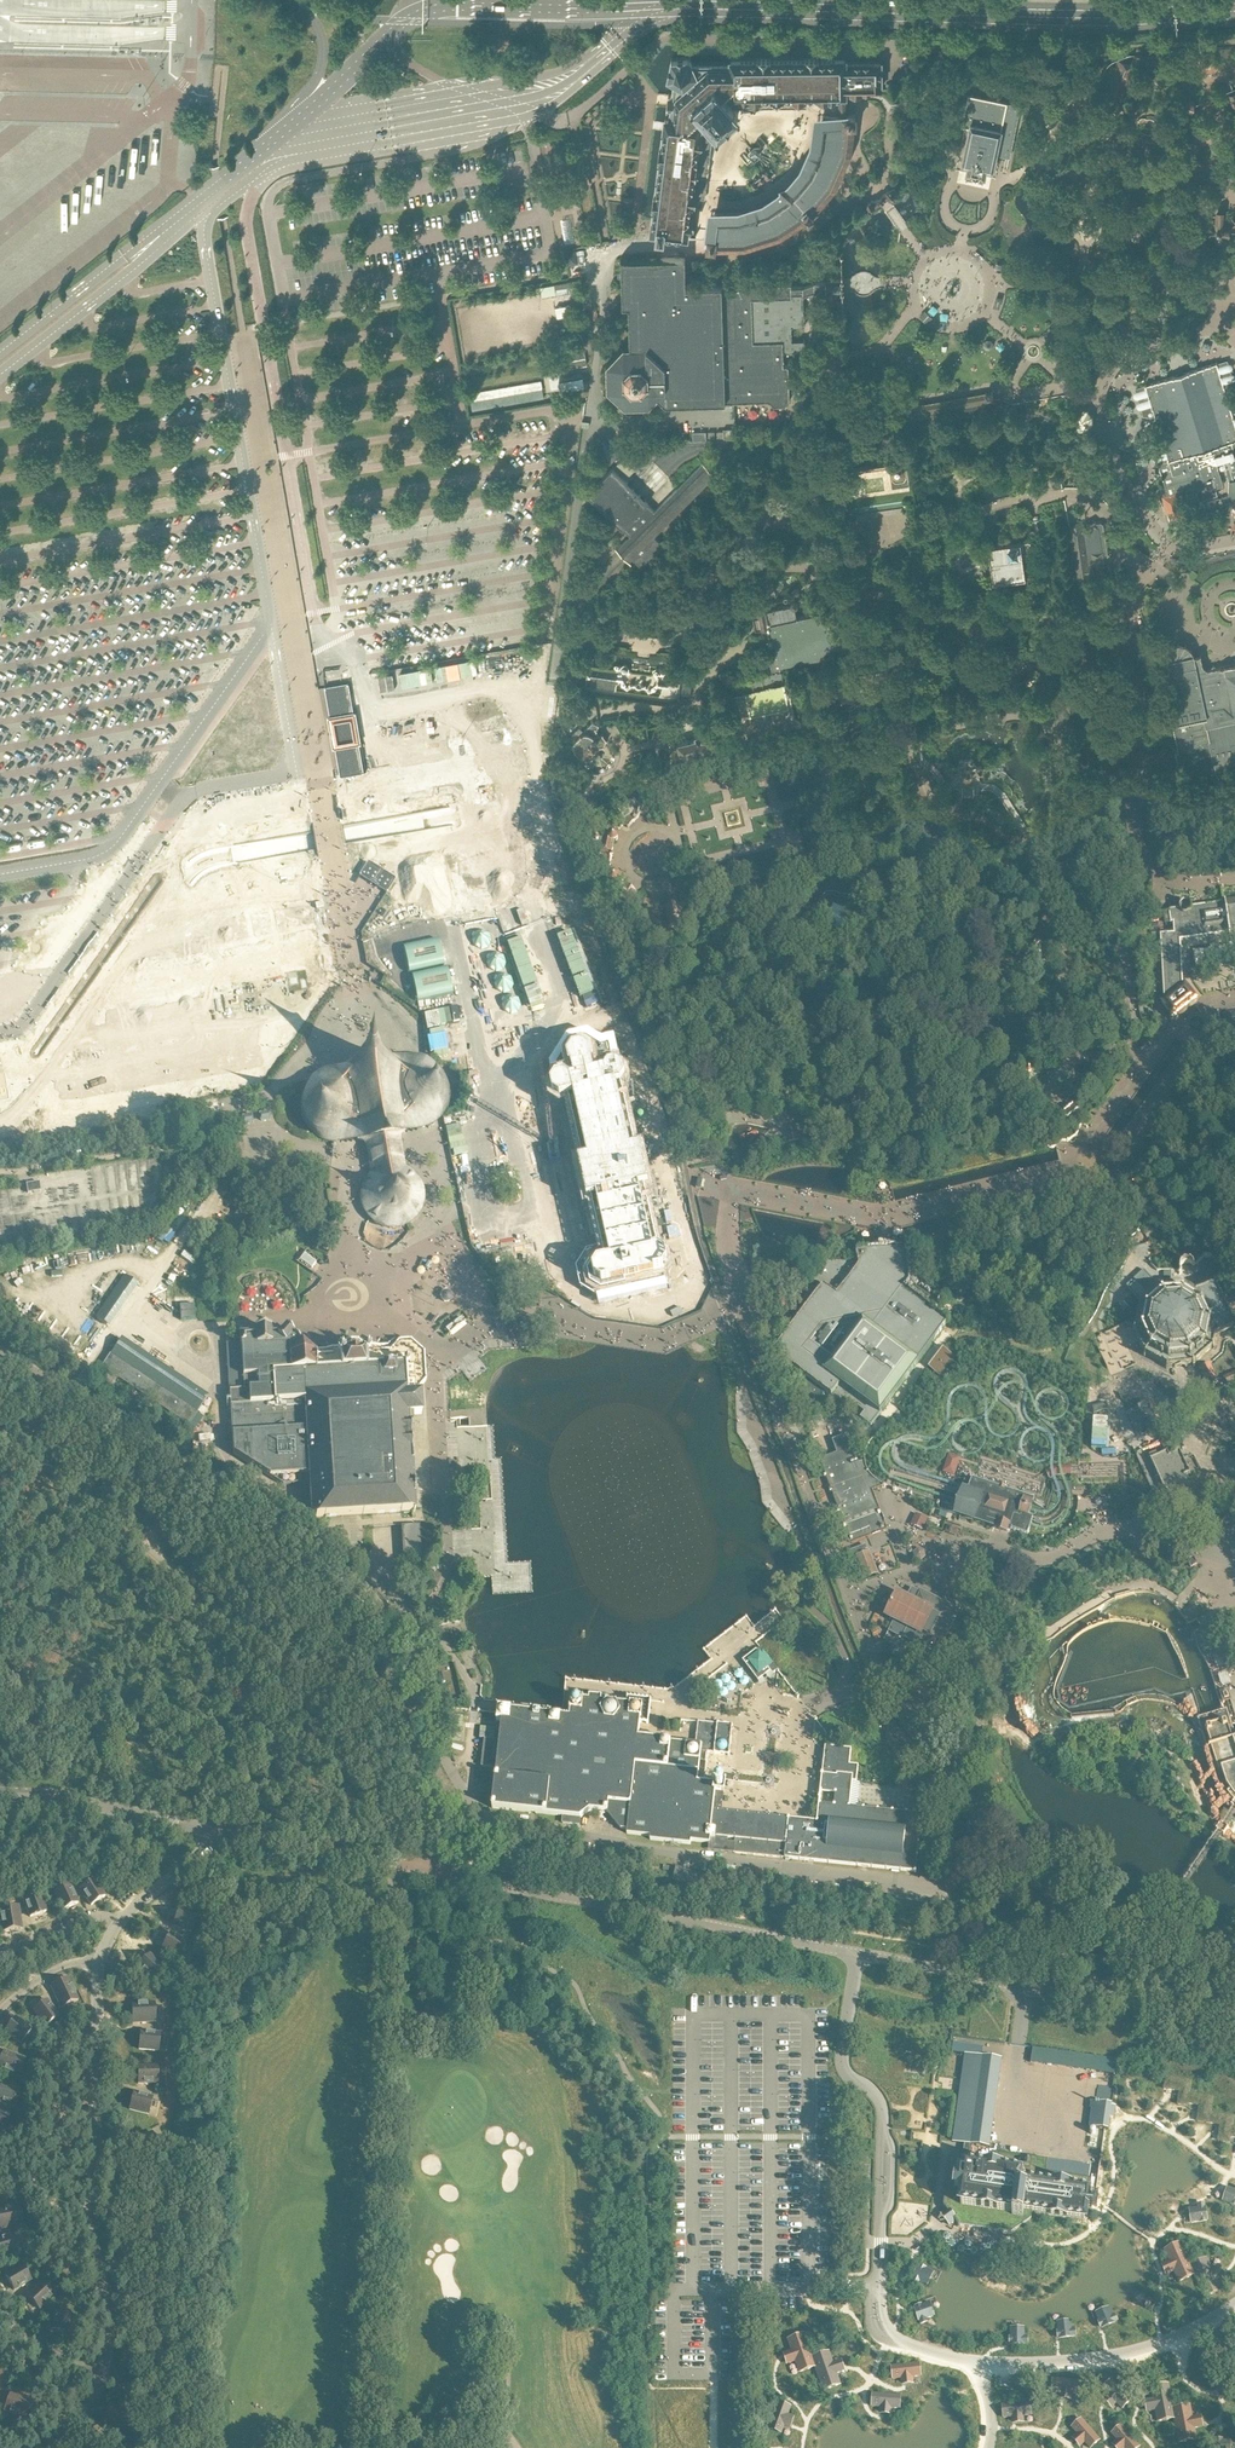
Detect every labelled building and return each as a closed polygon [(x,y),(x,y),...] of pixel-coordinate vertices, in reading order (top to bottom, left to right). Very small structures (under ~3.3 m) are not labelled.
[(1101,49),(1101,43),(1101,41),(1087,42),(1087,43),(1087,50),(1101,49)] [(1203,71),(1207,72),(1211,72),(1214,71),(1216,68),(1218,67),(1218,64),(1218,62),(1218,60),(1217,57),(1217,56),(1216,55),(1215,54),(1213,53),(1212,53),(1210,52),(1208,52),(1208,51),(1208,50),(1207,50),(1207,51),(1206,52),(1205,53),(1204,53),(1203,54),(1202,54),(1201,55),(1200,56),(1199,57),(1199,59),(1198,60),(1198,61),(1198,64),(1199,67),(1203,71)] [(651,221),(649,232),(670,235),(689,237),(689,235),(694,235),(695,228),(699,198),(705,198),(713,134),(713,127),(717,131),(716,133),(718,134),(720,133),(720,131),(739,114),(741,114),(742,112),(741,111),(739,111),(736,107),(741,107),(807,107),(807,100),(843,100),(846,100),(846,95),(848,95),(848,91),(881,90),(881,83),(883,83),(883,59),(848,59),(847,55),(846,55),(729,57),(729,62),(693,62),(691,55),(671,57),(667,77),(674,80),(671,100),(669,116),(664,115),(651,216),(651,221)] [(1132,65),(1118,59),(1108,84),(1115,87),(1119,89),(1125,91),(1128,82),(1131,82),(1133,81),(1135,80),(1137,78),(1137,77),(1138,74),(1137,72),(1136,70),(1135,69),(1134,68),(1135,66),(1132,65)] [(373,80),(374,89),(383,88),(382,79),(373,80)] [(1108,107),(1110,113),(1116,110),(1121,109),(1118,102),(1118,96),(1119,89),(1115,87),(1108,84),(1106,92),(1106,100),(1108,107)] [(964,156),(963,161),(969,163),(968,169),(968,171),(969,172),(972,172),(976,173),(985,174),(986,175),(987,168),(988,166),(995,168),(996,162),(997,154),(1003,125),(1003,124),(1005,113),(1007,106),(1008,102),(992,98),(988,97),(985,96),(978,95),(969,93),(968,101),(963,124),(966,125),(968,125),(971,126),(964,156)] [(1173,93),(1170,104),(1181,107),(1187,109),(1190,110),(1193,98),(1189,97),(1184,95),(1173,93)] [(1021,105),(1008,102),(1007,106),(1005,113),(1003,124),(1003,125),(997,154),(1007,156),(1008,156),(1010,156),(1010,157),(1020,109),(1021,105)] [(739,209),(712,210),(709,229),(709,236),(707,235),(706,247),(716,249),(716,242),(744,242),(778,231),(801,216),(805,221),(819,209),(814,204),(832,183),(846,150),(848,137),(850,123),(856,123),(856,114),(843,114),(818,114),(814,142),(811,151),(818,154),(815,160),(809,157),(808,157),(804,166),(790,182),(798,190),(790,199),(781,190),(764,201),(755,204),(757,212),(751,214),(749,206),(739,209)] [(1190,150),(1192,152),(1194,153),(1196,152),(1198,149),(1198,147),(1198,144),(1197,139),(1197,137),(1200,135),(1201,133),(1201,130),(1201,128),(1200,126),(1199,124),(1198,123),(1196,123),(1193,124),(1192,127),(1191,128),(1191,130),(1192,134),(1192,135),(1192,138),(1191,140),(1190,142),(1190,144),(1190,147),(1190,150)] [(1165,170),(1165,158),(1164,155),(1159,155),(1157,157),(1156,181),(1159,182),(1162,182),(1164,180),(1165,170)] [(120,166),(89,174),(91,184),(81,187),(87,209),(128,198),(120,166)] [(886,188),(886,190),(880,195),(877,197),(874,200),(871,199),(867,202),(867,206),(867,208),(868,209),(868,211),(869,212),(872,212),(873,211),(872,211),(872,210),(874,210),(877,208),(877,206),(878,204),(884,200),(889,197),(889,198),(892,197),(893,198),(897,197),(896,195),(899,194),(896,184),(886,188)] [(1224,229),(1224,224),(1224,206),(1219,206),(1214,207),(1214,214),(1214,226),(1214,228),(1210,228),(1210,232),(1210,236),(1214,236),(1214,240),(1219,240),(1224,240),(1224,235),(1228,235),(1228,229),(1224,229)] [(1134,224),(1133,223),(1130,224),(1129,226),(1129,227),(1128,229),(1128,230),(1128,232),(1129,234),(1128,235),(1131,239),(1133,237),(1134,238),(1136,239),(1137,239),(1138,238),(1139,239),(1142,237),(1143,236),(1143,235),(1143,233),(1143,231),(1143,230),(1143,229),(1144,228),(1141,223),(1139,225),(1139,224),(1137,223),(1135,223),(1134,224)] [(567,250),(570,264),(580,262),(577,248),(567,250)] [(793,351),(792,340),(792,325),(804,325),(803,291),(797,291),(792,291),(792,286),(792,281),(686,286),(686,271),(685,256),(622,258),(623,305),(629,305),(630,345),(624,345),(607,363),(608,387),(622,400),(626,403),(650,403),(658,394),(666,402),(714,401),(714,405),(725,405),(725,401),(735,400),(769,399),(774,404),(786,404),(788,401),(790,399),(789,364),(784,364),(784,357),(784,351),(793,351)] [(573,279),(541,286),(542,294),(575,287),(573,279)] [(843,279),(792,281),(792,286),(792,291),(797,291),(803,291),(843,289),(843,284),(843,279)] [(536,285),(456,299),(459,316),(539,302),(536,285)] [(792,340),(793,351),(805,350),(805,340),(792,340)] [(568,351),(570,367),(587,365),(586,350),(568,351)] [(1217,362),(1227,394),(1230,395),(1234,384),(1234,382),(1233,377),(1234,376),(1234,373),(1234,370),(1231,369),(1230,367),(1233,364),(1231,360),(1228,360),(1227,357),(1217,362)] [(1145,384),(1155,419),(1153,419),(1154,424),(1155,429),(1158,428),(1169,462),(1232,442),(1234,441),(1234,421),(1231,407),(1232,404),(1231,399),(1230,395),(1227,394),(1217,362),(1187,371),(1181,373),(1174,375),(1145,384)] [(1155,419),(1145,384),(1134,386),(1135,389),(1133,391),(1134,395),(1137,396),(1138,399),(1136,401),(1137,406),(1141,406),(1142,412),(1153,419),(1155,419)] [(498,393),(487,395),(488,404),(499,402),(498,393)] [(862,422),(862,425),(968,405),(996,398),(995,393),(861,417),(862,422)] [(1097,423),(1098,417),(1097,412),(1094,407),(1089,404),(1084,404),(1078,406),(1074,410),(1073,416),(1074,421),(1077,426),(1082,429),(1088,429),(1093,427),(1097,423)] [(724,430),(718,430),(718,436),(724,436),(735,438),(735,428),(724,428),(724,430)] [(1158,428),(1155,429),(1149,434),(1151,440),(1149,443),(1150,447),(1153,448),(1154,451),(1152,453),(1154,458),(1157,458),(1158,463),(1169,462),(1158,428)] [(706,430),(693,431),(694,440),(707,439),(706,430)] [(1169,462),(1161,465),(1160,468),(1162,477),(1163,482),(1160,486),(1161,487),(1170,521),(1183,517),(1181,511),(1184,510),(1179,495),(1201,488),(1202,492),(1223,486),(1217,463),(1227,460),(1233,479),(1229,480),(1228,498),(1234,508),(1234,451),(1232,442),(1169,462)] [(892,464),(890,455),(852,459),(854,470),(844,472),(845,481),(855,479),(854,472),(855,472),(856,471),(892,467),(893,467),(894,467),(895,474),(905,473),(903,463),(892,464)] [(613,467),(587,493),(617,523),(630,536),(618,549),(621,551),(626,557),(630,560),(633,557),(642,567),(664,545),(654,535),(715,473),(711,470),(705,464),(703,462),(656,510),(643,497),(637,491),(630,484),(613,467)] [(944,465),(942,468),(944,474),(949,475),(953,474),(955,469),(952,464),(947,463),(944,465)] [(1211,512),(1208,518),(1211,520),(1215,522),(1218,515),(1211,512)] [(1086,523),(1069,526),(1073,551),(1071,552),(1072,556),(1073,555),(1079,593),(1088,592),(1099,590),(1114,588),(1110,560),(1111,560),(1110,556),(1109,553),(1108,553),(1104,523),(1101,521),(1096,522),(1096,521),(1090,521),(1086,522),(1086,523)] [(989,552),(982,553),(983,555),(984,563),(985,572),(990,571),(992,583),(995,583),(1027,578),(1024,553),(1032,552),(1031,546),(1030,539),(988,545),(989,552)] [(772,675),(732,684),(735,695),(741,694),(746,693),(783,685),(786,684),(784,673),(782,673),(781,669),(798,665),(818,661),(854,653),(859,653),(874,660),(879,659),(898,667),(905,666),(904,658),(893,658),(876,651),(873,652),(857,643),(849,643),(849,641),(858,639),(857,632),(848,634),(848,636),(832,639),(826,611),(798,617),(794,602),(803,597),(799,594),(797,591),(790,598),(766,603),(766,601),(755,604),(758,617),(756,617),(754,618),(756,628),(769,625),(772,637),(767,638),(768,644),(773,643),(775,651),(768,653),(772,675)] [(1113,631),(1115,632),(1117,632),(1119,631),(1121,630),(1122,628),(1123,626),(1123,623),(1122,621),(1120,619),(1118,618),(1116,618),(1114,619),(1112,620),(1110,621),(1110,624),(1110,626),(1110,628),(1111,630),(1113,631)] [(970,641),(958,633),(953,642),(964,649),(968,644),(970,641)] [(1178,750),(1176,750),(1177,758),(1179,765),(1181,764),(1187,788),(1220,781),(1219,774),(1234,771),(1234,665),(1204,671),(1201,654),(1198,655),(1195,655),(1191,649),(1187,645),(1178,641),(1172,643),(1165,647),(1162,651),(1161,657),(1161,660),(1163,667),(1178,750)] [(613,665),(612,666),(615,666),(615,667),(618,667),(620,669),(621,669),(621,671),(624,672),(625,672),(627,671),(628,672),(629,672),(628,671),(629,671),(628,670),(629,670),(629,668),(627,664),(624,664),(622,666),(618,666),(618,665),(616,665),(615,665),(613,665)] [(616,678),(587,674),(585,685),(615,689),(616,678)] [(692,682),(683,681),(682,692),(690,693),(692,682)] [(349,683),(325,687),(341,778),(364,774),(349,683)] [(592,750),(595,747),(593,745),(594,744),(596,747),(604,746),(607,739),(607,738),(605,736),(603,733),(599,733),(596,731),(598,727),(599,724),(592,722),(584,730),(579,726),(569,736),(574,740),(574,744),(574,746),(576,749),(578,751),(580,753),(584,754),(587,755),(590,752),(591,752),(593,750),(592,750)] [(930,735),(923,723),(919,725),(923,731),(926,737),(930,735)] [(677,738),(669,739),(671,749),(673,748),(676,763),(672,764),(673,770),(684,768),(683,763),(706,759),(705,755),(710,754),(707,738),(702,739),(701,733),(695,734),(696,739),(678,742),(677,738)] [(713,761),(707,763),(708,766),(711,776),(712,775),(713,781),(729,777),(727,770),(732,769),(729,758),(731,757),(729,752),(719,755),(712,757),(713,761)] [(786,755),(794,787),(799,786),(791,753),(786,755)] [(934,767),(931,764),(927,767),(923,769),(926,772),(929,770),(934,767)] [(961,770),(961,773),(964,776),(962,791),(968,791),(974,792),(975,784),(970,784),(971,777),(973,774),(973,771),(976,770),(977,773),(984,771),(982,764),(976,765),(977,766),(970,767),(968,766),(966,766),(964,766),(961,770)] [(711,776),(708,766),(696,768),(698,779),(711,776)] [(794,787),(791,788),(795,802),(799,817),(801,816),(806,815),(809,815),(805,800),(801,785),(799,786),(794,787)] [(623,805),(620,813),(625,821),(623,825),(626,826),(629,828),(632,823),(634,822),(635,821),(636,820),(638,819),(639,817),(640,816),(641,814),(642,812),(642,810),(643,807),(646,804),(646,801),(645,798),(634,801),(633,799),(623,805)] [(608,840),(596,837),(594,847),(602,849),(599,864),(602,865),(611,867),(612,861),(614,856),(612,855),(615,841),(618,840),(619,838),(619,834),(617,832),(615,832),(611,832),(609,835),(609,838),(608,840)] [(396,880),(369,863),(359,878),(387,895),(396,880)] [(1076,879),(1077,876),(1076,872),(1074,869),(1070,868),(1066,869),(1065,870),(1064,872),(1063,876),(1064,879),(1066,882),(1070,883),(1072,883),(1074,882),(1076,879)] [(629,905),(639,894),(634,890),(620,878),(621,877),(619,873),(617,871),(615,869),(612,871),(609,874),(609,877),(605,882),(600,888),(615,901),(620,895),(622,897),(621,898),(629,905)] [(932,877),(915,875),(915,882),(914,883),(911,882),(910,892),(930,895),(931,885),(932,877)] [(1160,1001),(1164,1007),(1173,1018),(1186,1008),(1198,998),(1189,987),(1185,982),(1182,984),(1180,941),(1230,933),(1231,942),(1234,942),(1234,898),(1225,900),(1225,902),(1219,903),(1210,904),(1202,905),(1192,907),(1191,905),(1190,903),(1188,902),(1186,901),(1184,900),(1182,901),(1180,903),(1179,905),(1178,907),(1178,909),(1169,911),(1171,923),(1174,922),(1174,933),(1160,934),(1161,944),(1162,961),(1162,965),(1162,968),(1163,985),(1164,999),(1160,1001)] [(681,904),(667,906),(669,927),(684,926),(683,914),(685,913),(684,905),(682,905),(681,904)] [(1088,914),(1080,906),(1076,910),(1073,914),(1076,917),(1077,916),(1079,918),(1079,920),(1081,922),(1082,922),(1083,922),(1084,921),(1084,920),(1084,919),(1084,918),(1088,914)] [(848,915),(837,911),(835,917),(833,921),(839,923),(838,925),(843,927),(848,915)] [(1031,945),(1026,948),(1026,951),(1025,954),(1025,957),(1029,960),(1032,961),(1034,960),(1034,961),(1036,961),(1038,960),(1040,960),(1040,961),(1042,961),(1043,960),(1043,959),(1043,956),(1042,955),(1037,947),(1031,944),(1030,943),(1029,944),(1031,945)] [(713,956),(712,955),(710,955),(709,955),(708,955),(706,956),(705,957),(705,959),(705,960),(706,962),(707,963),(709,964),(710,963),(712,963),(713,962),(714,961),(714,959),(714,958),(713,956)] [(818,1003),(816,1004),(814,1007),(813,1009),(813,1011),(814,1013),(815,1015),(817,1016),(820,1016),(822,1016),(824,1015),(825,1014),(826,1011),(826,1010),(826,1008),(825,1006),(824,1004),(821,1003),(818,1003)] [(879,1004),(878,1004),(877,1005),(876,1006),(876,1008),(876,1010),(877,1011),(878,1012),(880,1012),(881,1012),(883,1012),(884,1011),(885,1009),(885,1008),(885,1006),(884,1004),(882,1004),(881,1003),(879,1004)] [(534,1007),(526,1012),(531,1019),(538,1014),(534,1007)] [(682,1018),(671,1011),(664,1021),(676,1028),(682,1018)] [(498,1020),(509,1020),(509,1016),(509,1012),(498,1012),(498,1016),(498,1020)] [(552,1091),(551,1091),(553,1100),(554,1100),(555,1100),(560,1103),(560,1104),(561,1104),(569,1103),(570,1103),(571,1110),(570,1110),(571,1110),(571,1111),(573,1119),(573,1120),(574,1120),(575,1128),(575,1130),(576,1130),(576,1132),(577,1137),(577,1138),(577,1139),(578,1139),(580,1147),(579,1147),(579,1148),(580,1148),(582,1156),(581,1156),(581,1157),(582,1157),(584,1165),(583,1165),(582,1164),(577,1165),(578,1170),(580,1170),(583,1186),(587,1201),(586,1201),(587,1205),(587,1206),(592,1205),(592,1204),(592,1203),(594,1211),(593,1211),(594,1212),(596,1220),(596,1222),(597,1221),(598,1229),(598,1230),(598,1231),(599,1231),(600,1239),(600,1240),(601,1240),(602,1247),(597,1249),(587,1251),(577,1269),(581,1288),(598,1299),(602,1298),(602,1299),(604,1298),(603,1298),(611,1296),(612,1296),(613,1296),(621,1294),(622,1294),(630,1292),(631,1292),(639,1290),(640,1290),(643,1289),(644,1289),(647,1288),(648,1288),(650,1288),(658,1286),(659,1286),(659,1285),(664,1284),(665,1284),(665,1281),(664,1281),(663,1274),(668,1267),(666,1259),(658,1254),(650,1219),(651,1219),(651,1217),(650,1218),(648,1210),(649,1210),(649,1208),(648,1208),(646,1201),(647,1200),(646,1199),(644,1192),(645,1192),(645,1193),(650,1192),(649,1186),(648,1187),(645,1173),(641,1156),(642,1155),(642,1153),(641,1150),(636,1151),(637,1153),(635,1153),(634,1145),(634,1144),(633,1144),(631,1136),(632,1136),(632,1135),(631,1135),(629,1127),(630,1127),(630,1126),(629,1126),(627,1118),(628,1118),(628,1117),(628,1116),(627,1117),(627,1116),(625,1109),(626,1108),(626,1107),(625,1107),(623,1099),(624,1099),(623,1098),(621,1091),(622,1090),(623,1089),(626,1084),(626,1083),(624,1074),(617,1070),(617,1069),(616,1069),(616,1065),(615,1062),(616,1062),(615,1061),(614,1061),(613,1054),(614,1054),(614,1053),(613,1053),(611,1046),(612,1046),(612,1045),(611,1045),(611,1044),(610,1045),(602,1046),(601,1045),(600,1046),(595,1042),(594,1041),(594,1042),(589,1039),(588,1038),(587,1037),(586,1037),(586,1038),(579,1040),(579,1039),(578,1039),(578,1040),(572,1041),(571,1041),(570,1041),(569,1042),(570,1042),(567,1048),(566,1048),(565,1049),(566,1049),(565,1050),(565,1051),(563,1054),(561,1058),(560,1058),(560,1059),(559,1058),(559,1059),(559,1060),(555,1066),(555,1065),(554,1066),(554,1067),(555,1067),(556,1071),(557,1074),(556,1074),(556,1075),(557,1075),(559,1082),(558,1082),(558,1083),(556,1083),(552,1091)] [(368,1161),(372,1172),(387,1169),(403,1167),(400,1156),(396,1140),(405,1132),(421,1125),(431,1121),(434,1120),(436,1117),(439,1115),(441,1112),(442,1109),(444,1106),(445,1103),(446,1100),(446,1096),(447,1093),(447,1090),(446,1086),(445,1082),(444,1079),(442,1075),(440,1072),(437,1068),(435,1066),(427,1065),(417,1063),(390,1065),(362,1058),(341,1074),(309,1082),(300,1094),(297,1112),(300,1124),(306,1131),(314,1137),(333,1143),(336,1141),(343,1143),(355,1142),(364,1147),(368,1161)] [(726,1105),(716,1090),(706,1097),(717,1112),(726,1105)] [(1046,1119),(1048,1127),(1068,1120),(1077,1113),(1089,1095),(1082,1090),(1073,1105),(1063,1112),(1046,1119)] [(867,1092),(856,1091),(854,1106),(865,1107),(867,1092)] [(801,1126),(789,1130),(792,1136),(793,1140),(794,1141),(805,1137),(803,1132),(801,1126)] [(372,1172),(372,1174),(367,1181),(363,1187),(362,1195),(362,1202),(365,1210),(369,1217),(375,1222),(382,1226),(390,1228),(398,1227),(405,1225),(409,1223),(412,1220),(418,1215),(422,1207),(423,1200),(420,1199),(420,1192),(418,1186),(421,1185),(412,1174),(403,1169),(403,1167),(387,1169),(372,1172)] [(30,1184),(26,1184),(27,1192),(40,1191),(39,1183),(30,1184)] [(974,1233),(949,1238),(950,1242),(975,1237),(974,1233)] [(976,1242),(951,1247),(952,1251),(977,1246),(976,1242)] [(822,1287),(773,1353),(827,1393),(831,1396),(847,1408),(851,1402),(859,1408),(864,1412),(860,1418),(871,1426),(878,1416),(947,1323),(937,1315),(940,1310),(943,1307),(943,1308),(946,1304),(910,1277),(912,1266),(912,1256),(909,1248),(907,1247),(906,1248),(905,1245),(902,1246),(902,1249),(898,1246),(893,1246),(891,1247),(890,1249),(891,1252),(882,1253),(873,1254),(873,1250),(870,1248),(858,1249),(856,1249),(855,1251),(856,1260),(820,1263),(809,1277),(822,1287)] [(1126,1286),(1142,1303),(1140,1305),(1135,1324),(1135,1325),(1134,1329),(1132,1329),(1133,1332),(1135,1331),(1137,1337),(1138,1340),(1138,1341),(1138,1340),(1140,1344),(1140,1345),(1141,1348),(1142,1348),(1144,1353),(1143,1354),(1144,1356),(1146,1355),(1167,1366),(1166,1368),(1169,1369),(1169,1367),(1174,1366),(1175,1368),(1175,1367),(1175,1368),(1176,1368),(1176,1367),(1177,1367),(1177,1366),(1180,1366),(1181,1366),(1181,1365),(1185,1365),(1185,1366),(1186,1366),(1187,1366),(1187,1365),(1188,1365),(1193,1364),(1193,1366),(1196,1365),(1195,1363),(1197,1361),(1198,1360),(1212,1347),(1213,1348),(1214,1346),(1213,1345),(1216,1334),(1234,1325),(1234,1324),(1231,1316),(1216,1281),(1222,1274),(1225,1275),(1226,1273),(1223,1272),(1223,1264),(1226,1263),(1225,1261),(1222,1262),(1216,1256),(1217,1254),(1215,1253),(1214,1256),(1205,1256),(1204,1254),(1202,1254),(1203,1257),(1201,1260),(1193,1265),(1195,1271),(1207,1266),(1214,1281),(1214,1282),(1196,1291),(1185,1284),(1160,1287),(1144,1270),(1126,1286)] [(126,1276),(96,1318),(106,1325),(136,1283),(126,1276)] [(244,1389),(229,1390),(233,1454),(283,1485),(309,1483),(311,1513),(316,1517),(415,1511),(414,1496),(409,1415),(421,1414),(420,1393),(414,1394),(426,1380),(424,1353),(410,1340),(398,1341),(395,1338),(395,1337),(387,1345),(365,1347),(357,1340),(347,1341),(341,1348),(318,1349),(309,1341),(308,1342),(309,1343),(306,1346),(293,1335),(293,1334),(286,1328),(280,1334),(270,1334),(270,1329),(255,1330),(256,1335),(241,1336),(241,1331),(240,1331),(244,1389)] [(121,1338),(102,1366),(195,1428),(203,1416),(197,1412),(208,1396),(121,1338)] [(1210,1388),(1220,1384),(1210,1362),(1200,1367),(1210,1388)] [(1219,1376),(1223,1386),(1234,1380),(1234,1369),(1219,1376)] [(803,1384),(798,1390),(805,1395),(800,1402),(811,1411),(821,1398),(803,1384)] [(1119,1447),(1121,1396),(1091,1396),(1090,1446),(1119,1447)] [(1148,1401),(1137,1406),(1142,1417),(1144,1420),(1143,1420),(1150,1435),(1162,1430),(1148,1401)] [(858,1462),(853,1447),(820,1459),(818,1460),(819,1462),(821,1461),(825,1473),(823,1474),(825,1477),(826,1476),(828,1482),(831,1488),(829,1489),(830,1492),(832,1492),(838,1506),(835,1507),(838,1513),(832,1515),(837,1528),(843,1526),(844,1529),(846,1528),(851,1541),(884,1529),(872,1495),(869,1489),(881,1484),(871,1476),(864,1460),(858,1462)] [(1150,1458),(1150,1459),(1164,1489),(1175,1498),(1178,1494),(1183,1498),(1184,1498),(1193,1506),(1193,1507),(1193,1506),(1199,1511),(1197,1514),(1195,1516),(1197,1518),(1211,1530),(1213,1527),(1216,1530),(1220,1525),(1229,1515),(1219,1506),(1211,1498),(1210,1499),(1205,1494),(1206,1494),(1185,1475),(1190,1473),(1191,1473),(1190,1472),(1189,1471),(1189,1470),(1187,1466),(1186,1464),(1184,1459),(1183,1457),(1181,1453),(1181,1452),(1180,1451),(1180,1450),(1179,1450),(1179,1451),(1169,1455),(1167,1451),(1168,1451),(1167,1450),(1167,1451),(1151,1458),(1150,1458)] [(953,1511),(952,1512),(964,1516),(987,1523),(995,1526),(994,1528),(1006,1532),(1009,1531),(1019,1533),(1027,1535),(1028,1531),(1033,1516),(1028,1514),(1033,1498),(1034,1497),(1026,1494),(1016,1491),(1006,1488),(1006,1487),(996,1484),(996,1485),(970,1477),(968,1481),(967,1486),(961,1484),(958,1495),(953,1511)] [(866,1546),(849,1552),(861,1582),(878,1575),(870,1554),(866,1546)] [(1192,1557),(1187,1560),(1192,1568),(1196,1566),(1192,1557)] [(899,1594),(889,1614),(895,1617),(911,1625),(904,1638),(931,1652),(936,1641),(941,1643),(957,1611),(911,1588),(906,1598),(899,1594)] [(1212,1593),(1207,1596),(1211,1605),(1217,1602),(1212,1593)] [(1010,1615),(999,1612),(998,1616),(996,1620),(1007,1624),(1008,1619),(1010,1615)] [(775,1667),(761,1647),(742,1661),(757,1680),(775,1667)] [(1217,1696),(1219,1704),(1230,1701),(1228,1693),(1223,1694),(1217,1696)] [(502,1721),(492,1808),(564,1816),(563,1823),(580,1825),(580,1818),(590,1810),(608,1812),(621,1829),(628,1829),(627,1834),(651,1836),(650,1840),(691,1844),(691,1841),(709,1843),(708,1850),(784,1858),(916,1873),(921,1816),(922,1814),(920,1814),(920,1815),(849,1807),(852,1781),(856,1781),(858,1765),(849,1764),(851,1748),(825,1745),(820,1791),(835,1793),(834,1805),(818,1803),(816,1822),(804,1821),(788,1819),(788,1817),(722,1811),(724,1789),(725,1783),(705,1781),(708,1752),(729,1755),(732,1733),(733,1724),(698,1721),(696,1743),(638,1737),(640,1722),(649,1723),(651,1700),(627,1697),(627,1705),(571,1698),(570,1717),(512,1710),(512,1708),(498,1706),(497,1714),(496,1721),(502,1721)] [(1196,1719),(1217,1790),(1222,1789),(1228,1798),(1232,1802),(1228,1809),(1234,1814),(1234,1737),(1226,1708),(1220,1710),(1196,1719)] [(497,1767),(500,1740),(483,1739),(480,1765),(497,1767)] [(95,1878),(79,1889),(91,1906),(107,1895),(95,1878)] [(70,1884),(54,1892),(62,1911),(79,1903),(70,1884)] [(41,1892),(23,1898),(29,1917),(47,1911),(41,1892)] [(0,1908),(0,1917),(3,1932),(23,1928),(19,1905),(0,1908)] [(198,1915),(179,1908),(173,1926),(192,1933),(198,1915)] [(188,1942),(171,1932),(161,1948),(179,1958),(188,1942)] [(150,1953),(137,1967),(152,1981),(165,1967),(150,1953)] [(69,1978),(51,1987),(61,2008),(79,2000),(69,1978)] [(48,2000),(33,2011),(45,2027),(60,2016),(48,2000)] [(155,2002),(131,2003),(132,2023),(156,2022),(155,2002)] [(15,2017),(4,2032),(21,2044),(32,2030),(15,2017)] [(160,2033),(140,2031),(138,2050),(159,2052),(160,2033)] [(1030,2062),(1116,2072),(1117,2057),(1032,2047),(1030,2062)] [(4,2050),(0,2062),(0,2070),(19,2077),(26,2059),(4,2050)] [(947,2209),(941,2213),(946,2220),(950,2225),(955,2221),(958,2225),(1001,2231),(1012,2232),(1031,2218),(1032,2211),(1084,2219),(1090,2178),(1046,2172),(1048,2160),(1028,2157),(1027,2164),(969,2156),(971,2144),(989,2147),(1001,2059),(965,2054),(953,2142),(964,2143),(963,2155),(951,2154),(944,2205),(947,2209)] [(158,2065),(138,2065),(138,2084),(159,2084),(158,2065)] [(1,2084),(0,2087),(0,2103),(16,2107),(21,2088),(1,2084)] [(154,2096),(134,2091),(129,2110),(149,2115),(154,2096)] [(1189,2094),(1187,2103),(1200,2105),(1197,2121),(1208,2122),(1210,2113),(1212,2097),(1189,2094)] [(1092,2109),(1089,2127),(1108,2129),(1112,2104),(1091,2101),(1090,2108),(1092,2109)] [(0,2112),(0,2132),(8,2133),(10,2113),(0,2112)] [(1223,2200),(1234,2205),(1234,2190),(1228,2188),(1227,2193),(1226,2193),(1223,2200)] [(0,2209),(0,2225),(1,2229),(24,2225),(20,2204),(0,2209)] [(1191,2215),(1190,2215),(1191,2223),(1207,2221),(1204,2204),(1198,2205),(1198,2208),(1191,2209),(1191,2215)] [(0,2238),(0,2252),(2,2257),(21,2251),(15,2233),(0,2238)] [(1169,2261),(1163,2263),(1168,2274),(1174,2271),(1179,2281),(1195,2274),(1180,2243),(1165,2250),(1169,2261)] [(1207,2258),(1191,2266),(1205,2297),(1221,2290),(1216,2279),(1222,2276),(1217,2266),(1211,2269),(1207,2258)] [(22,2264),(5,2275),(15,2291),(32,2280),(22,2264)] [(920,2266),(912,2281),(918,2284),(920,2281),(927,2284),(929,2279),(930,2280),(933,2273),(920,2266)] [(44,2279),(26,2295),(40,2310),(58,2294),(44,2279)] [(930,2303),(915,2308),(921,2324),(927,2321),(926,2318),(933,2316),(931,2310),(933,2310),(930,2303)] [(1103,2310),(1096,2313),(1102,2327),(1117,2321),(1115,2315),(1112,2316),(1109,2309),(1104,2311),(1103,2310)] [(76,2318),(60,2310),(51,2328),(67,2336),(76,2318)] [(1065,2322),(1057,2323),(1059,2338),(1076,2336),(1075,2329),(1071,2329),(1071,2322),(1065,2323),(1065,2322)] [(1019,2328),(1011,2328),(1011,2343),(1028,2343),(1028,2336),(1024,2336),(1024,2329),(1019,2329),(1019,2328)] [(792,2350),(786,2353),(789,2363),(795,2361),(799,2372),(816,2366),(804,2334),(788,2339),(792,2350)] [(829,2352),(813,2357),(816,2366),(824,2390),(840,2384),(836,2373),(843,2371),(839,2361),(833,2363),(829,2352)] [(1202,2355),(1199,2371),(1205,2372),(1206,2369),(1213,2370),(1215,2365),(1216,2365),(1217,2358),(1202,2355)] [(919,2363),(892,2366),(893,2379),(901,2378),(902,2382),(913,2381),(913,2377),(921,2376),(919,2363)] [(1053,2379),(1052,2391),(1060,2392),(1060,2396),(1071,2397),(1072,2393),(1080,2393),(1081,2381),(1053,2379)] [(1105,2398),(1113,2406),(1116,2403),(1122,2408),(1131,2399),(1111,2380),(1103,2389),(1102,2389),(1108,2395),(1105,2398)] [(1153,2399),(1147,2400),(1149,2411),(1155,2410),(1158,2421),(1174,2418),(1173,2409),(1168,2384),(1151,2387),(1153,2399)] [(32,2400),(10,2393),(4,2411),(25,2419),(32,2400)] [(873,2394),(872,2406),(880,2407),(880,2411),(891,2412),(891,2408),(900,2408),(901,2396),(873,2394)] [(1030,2402),(1002,2405),(1004,2417),(1012,2416),(1012,2421),(1023,2420),(1023,2415),(1031,2415),(1030,2402)] [(791,2407),(779,2403),(770,2429),(781,2433),(784,2425),(788,2427),(792,2416),(788,2415),(791,2407)] [(1190,2406),(1173,2409),(1174,2418),(1179,2443),(1196,2439),(1194,2428),(1201,2426),(1198,2415),(1192,2417),(1190,2406)] [(1082,2445),(1085,2442),(1090,2447),(1100,2440),(1081,2419),(1072,2427),(1077,2434),(1074,2436),(1082,2445)] [(1118,2447),(1138,2447),(1139,2447),(1140,2447),(1122,2426),(1121,2425),(1112,2434),(1117,2440),(1114,2443),(1118,2447)]
